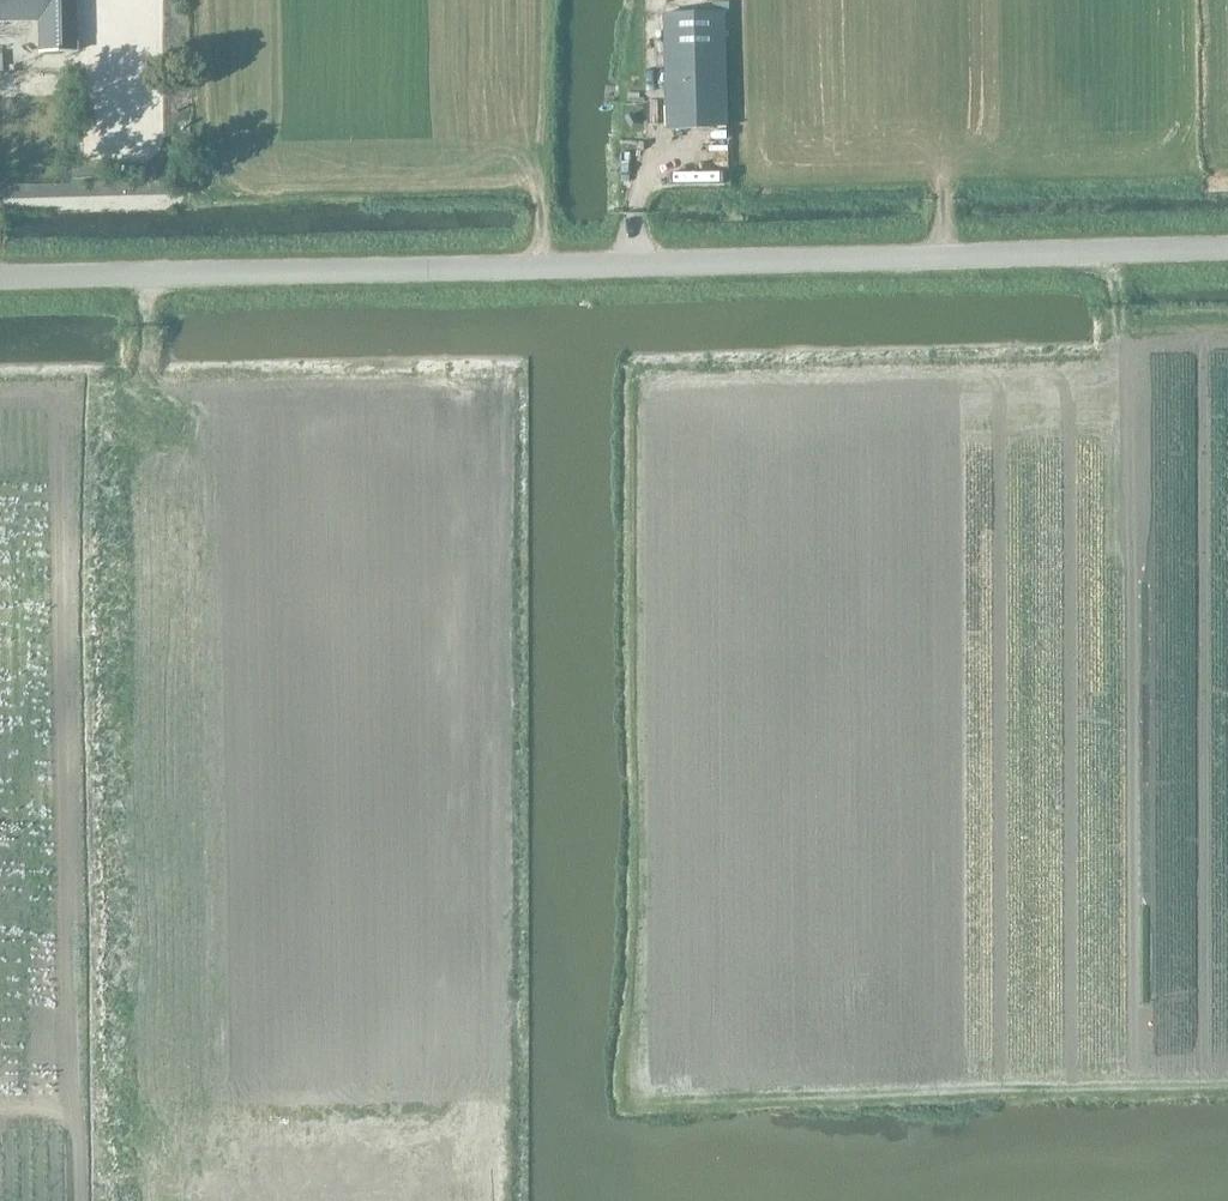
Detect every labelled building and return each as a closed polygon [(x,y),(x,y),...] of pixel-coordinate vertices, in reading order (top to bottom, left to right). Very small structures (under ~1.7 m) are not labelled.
[(41,18),(41,52),(76,52),(75,0),(0,0),(0,18),(41,18)] [(665,14),(668,129),(726,128),(723,12),(665,14)] [(36,85),(36,73),(0,74),(0,85),(36,85)]
